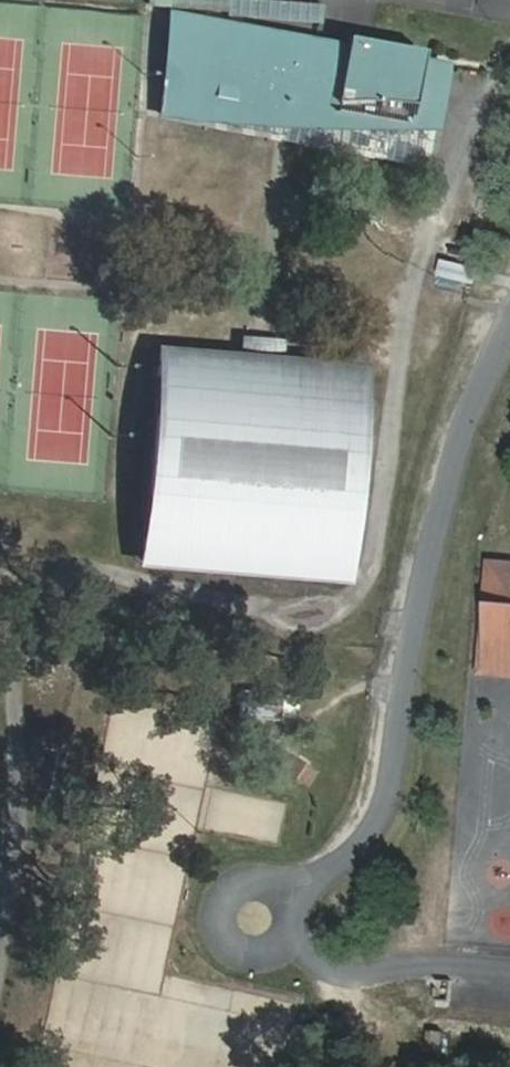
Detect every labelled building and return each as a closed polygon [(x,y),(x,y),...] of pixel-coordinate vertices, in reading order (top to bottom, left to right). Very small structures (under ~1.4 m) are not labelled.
[(226,0),(148,0),(148,4),(225,10),(226,0)] [(232,0),(226,0),(225,10),(224,17),(320,26),(323,7),(232,0)] [(281,41),(283,32),(175,13),(158,111),(294,118),(410,124),(377,118),(304,104),(306,90),(319,90),(319,84),(293,83),(292,83),(291,83),(290,83),(289,83),(288,82),(287,82),(286,82),(285,82),(284,82),(283,82),(282,81),(281,81),(280,81),(279,81),(278,80),(277,80),(276,80),(275,80),(274,79),(263,75),(257,100),(228,105),(226,105),(225,105),(224,105),(223,105),(222,105),(221,105),(219,105),(218,105),(217,105),(216,105),(215,105),(214,105),(213,105),(211,105),(210,105),(209,105),(208,105),(207,105),(206,105),(205,105),(203,105),(202,105),(201,105),(200,105),(199,105),(198,105),(197,105),(195,105),(194,105),(199,35),(231,39),(232,33),(281,41)] [(346,44),(283,32),(281,41),(232,33),(231,39),(199,35),(194,105),(195,105),(197,105),(198,105),(199,105),(200,105),(201,105),(202,105),(203,105),(205,105),(206,105),(207,105),(208,105),(209,105),(210,105),(211,105),(213,105),(214,105),(215,105),(216,105),(217,105),(218,105),(219,105),(221,105),(222,105),(223,105),(224,105),(225,105),(226,105),(228,105),(257,100),(263,75),(274,79),(275,80),(276,80),(277,80),(278,80),(279,81),(280,81),(281,81),(282,81),(283,82),(284,82),(285,82),(286,82),(287,82),(288,82),(289,83),(290,83),(291,83),(292,83),(293,83),(319,84),(319,90),(306,90),(304,104),(377,118),(390,51),(392,43),(379,40),(377,49),(370,48),(368,62),(352,59),(354,45),(346,44)] [(348,34),(346,44),(354,45),(370,48),(377,49),(379,40),(348,34)] [(370,48),(354,45),(352,59),(368,62),(370,48)] [(421,57),(390,51),(377,118),(410,124),(421,57)] [(441,277),(476,284),(480,265),(445,258),(441,277)] [(278,342),(246,339),(244,361),(160,354),(142,561),(342,579),(360,371),(276,364),(278,342)] [(493,567),(489,613),(495,614),(494,626),(488,625),(484,671),(509,673),(509,569),(493,567)] [(245,690),(243,716),(298,720),(300,694),(245,690)] [(304,785),(311,774),(284,756),(277,768),(304,785)] [(104,845),(97,915),(178,923),(186,854),(104,845)] [(440,1054),(442,1033),(430,1033),(428,1053),(440,1054)]
